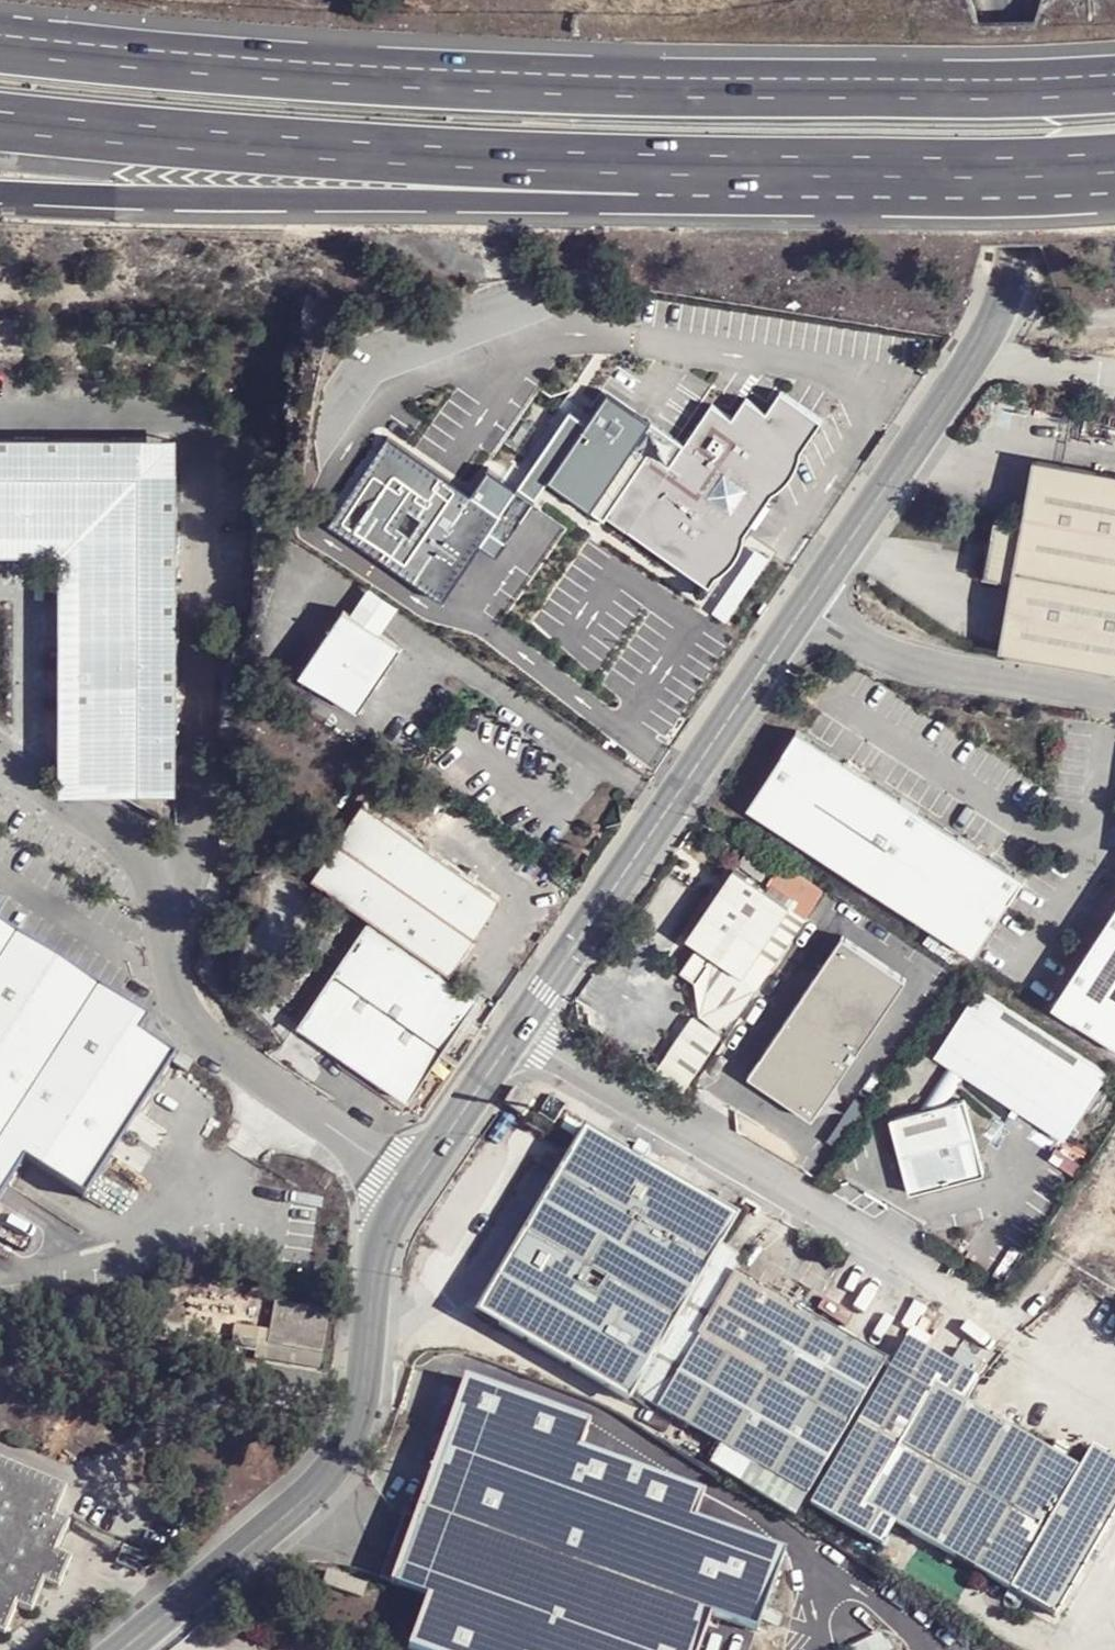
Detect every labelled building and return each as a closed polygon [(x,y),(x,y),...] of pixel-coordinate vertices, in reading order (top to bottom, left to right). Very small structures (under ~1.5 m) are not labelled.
[(529,410),(502,451),(667,558),(712,587),(782,478),(818,422),(776,393),(763,413),(742,398),(738,404),(728,418),(707,403),(667,466),(572,403),(564,410),(549,397),(539,389),(529,410)] [(385,434),(328,523),(420,583),(443,598),(498,514),(487,506),(385,434)] [(59,553),(59,788),(123,792),(167,823),(166,791),(174,792),(168,439),(0,437),(0,553),(59,553)] [(1031,463),(1027,489),(1020,531),(995,526),(985,581),(1011,585),(999,656),(1114,673),(1114,477),(1031,463)] [(391,610),(396,603),(364,584),(346,612),(376,633),(391,610)] [(376,633),(346,612),(338,609),(292,674),(353,713),(402,650),(376,633)] [(793,731),(742,806),(966,958),(1017,883),(793,731)] [(407,839),(358,805),(306,882),(360,917),(444,974),(495,900),(407,839)] [(760,881),(770,866),(746,849),(735,864),(760,881)] [(787,905),(805,916),(821,891),(780,862),(764,882),(789,898),(787,905)] [(739,978),(785,909),(728,869),(682,940),(692,947),(739,978)] [(1049,1003),(1114,1047),(1114,904),(1049,1003)] [(803,919),(785,909),(739,978),(692,947),(676,971),(692,985),(696,1017),(714,1030),(735,1016),(803,919)] [(0,913),(0,1185),(24,1145),(86,1182),(170,1042),(139,1019),(150,1005),(148,1004),(0,913)] [(472,998),(359,925),(291,1029),(403,1103),(472,998)] [(865,997),(886,966),(833,930),(811,962),(823,970),(764,1055),(831,1101),(891,1015),(865,997)] [(1063,1143),(1108,1074),(979,988),(932,1059),(948,1070),(918,1115),(888,1122),(908,1198),(984,1178),(964,1101),(943,1107),(963,1077),(1063,1143)] [(719,1038),(689,1015),(650,1075),(679,1095),(719,1038)] [(187,1074),(194,1065),(178,1054),(171,1063),(187,1074)] [(622,1405),(633,1405),(718,1248),(731,1222),(638,1167),(644,1156),(630,1150),(623,1161),(578,1133),(472,1317),(502,1333),(622,1405)] [(718,1248),(633,1405),(634,1406),(716,1450),(802,1506),(885,1367),(733,1275),(737,1265),(734,1256),(718,1248)] [(327,1317),(328,1309),(275,1299),(259,1364),(317,1374),(319,1364),(327,1317)] [(1114,1520),(1114,1467),(1089,1451),(1083,1460),(1075,1472),(961,1407),(974,1384),(904,1341),(885,1367),(802,1506),(877,1551),(890,1534),(913,1548),(1054,1633),(1114,1520)] [(422,1480),(385,1582),(419,1603),(403,1649),(696,1649),(707,1623),(751,1639),(783,1554),(694,1523),(704,1492),(581,1449),(592,1421),(462,1372),(422,1480)] [(706,1468),(789,1522),(802,1506),(716,1450),(706,1468)] [(1,1637),(8,1615),(24,1615),(34,1587),(54,1593),(70,1561),(55,1553),(68,1523),(53,1515),(67,1483),(0,1452),(0,1636),(1,1637)] [(849,1649),(885,1649),(878,1635),(849,1649)]
